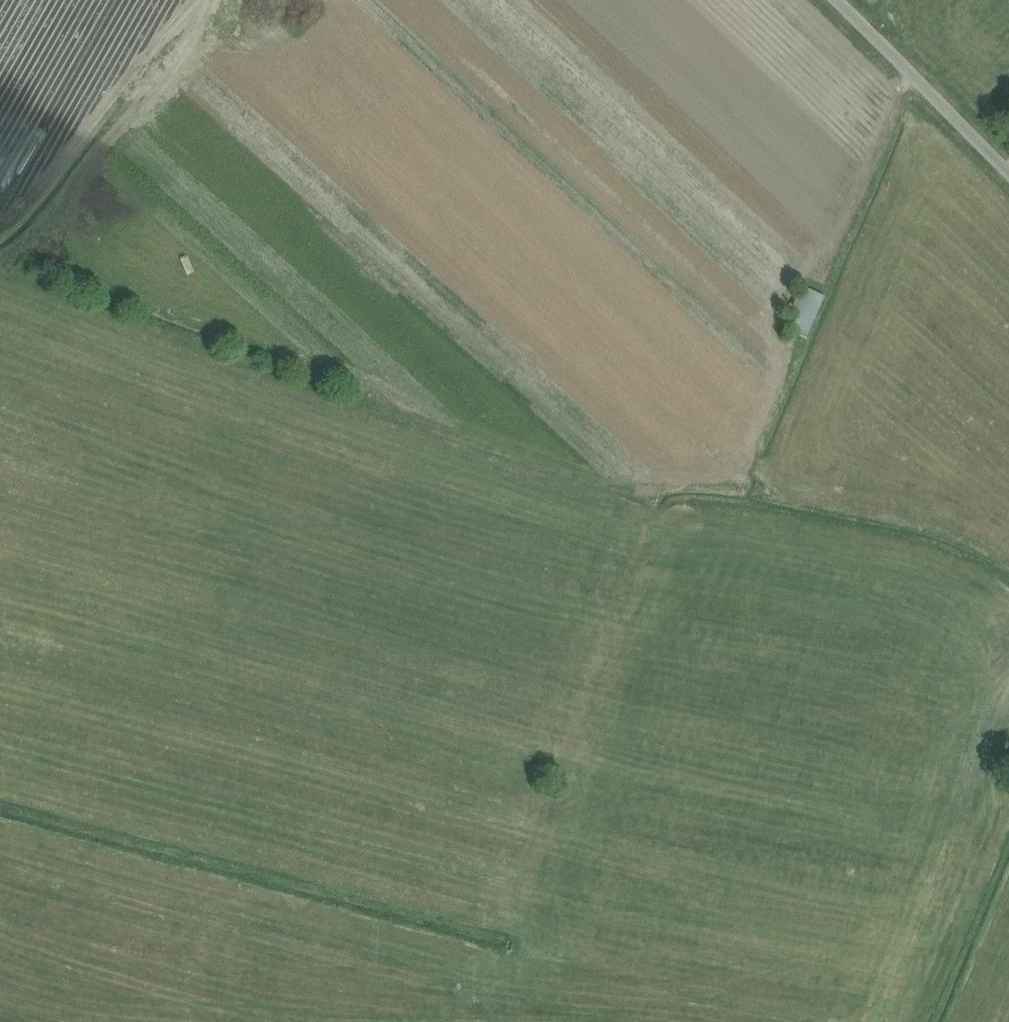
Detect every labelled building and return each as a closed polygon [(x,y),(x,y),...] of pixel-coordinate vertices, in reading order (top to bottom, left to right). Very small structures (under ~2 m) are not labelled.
[(825,296),(803,286),(784,329),(807,338),(825,296)]
